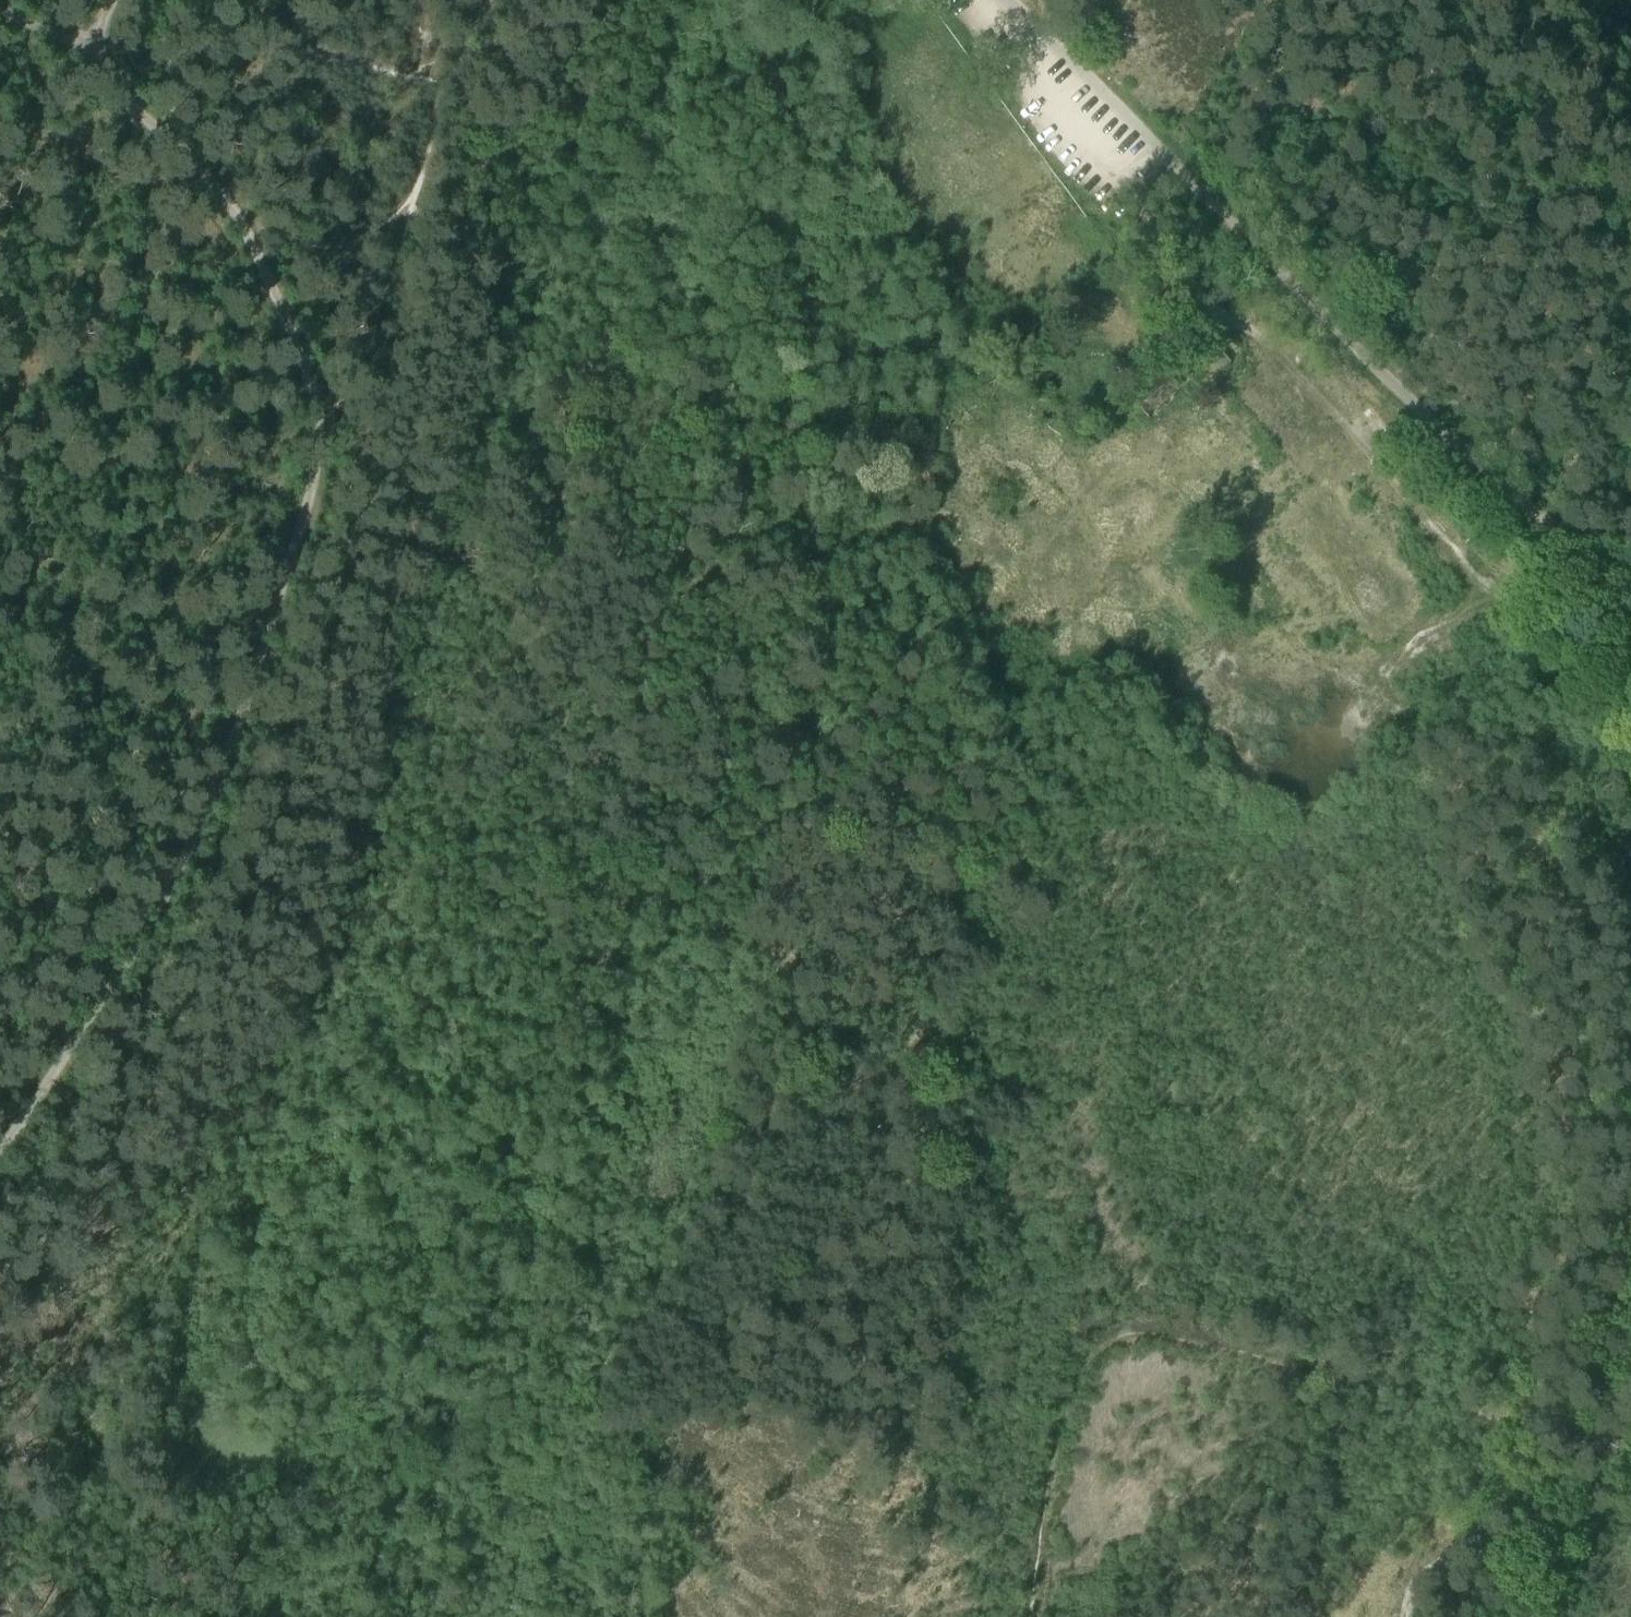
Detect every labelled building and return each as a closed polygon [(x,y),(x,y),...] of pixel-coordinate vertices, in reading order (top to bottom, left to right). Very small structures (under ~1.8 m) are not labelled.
[(1215,343),(1140,406),(1150,417),(1179,392),(1176,389),(1183,383),(1216,355),(1225,365),(1230,360),(1215,343)]
